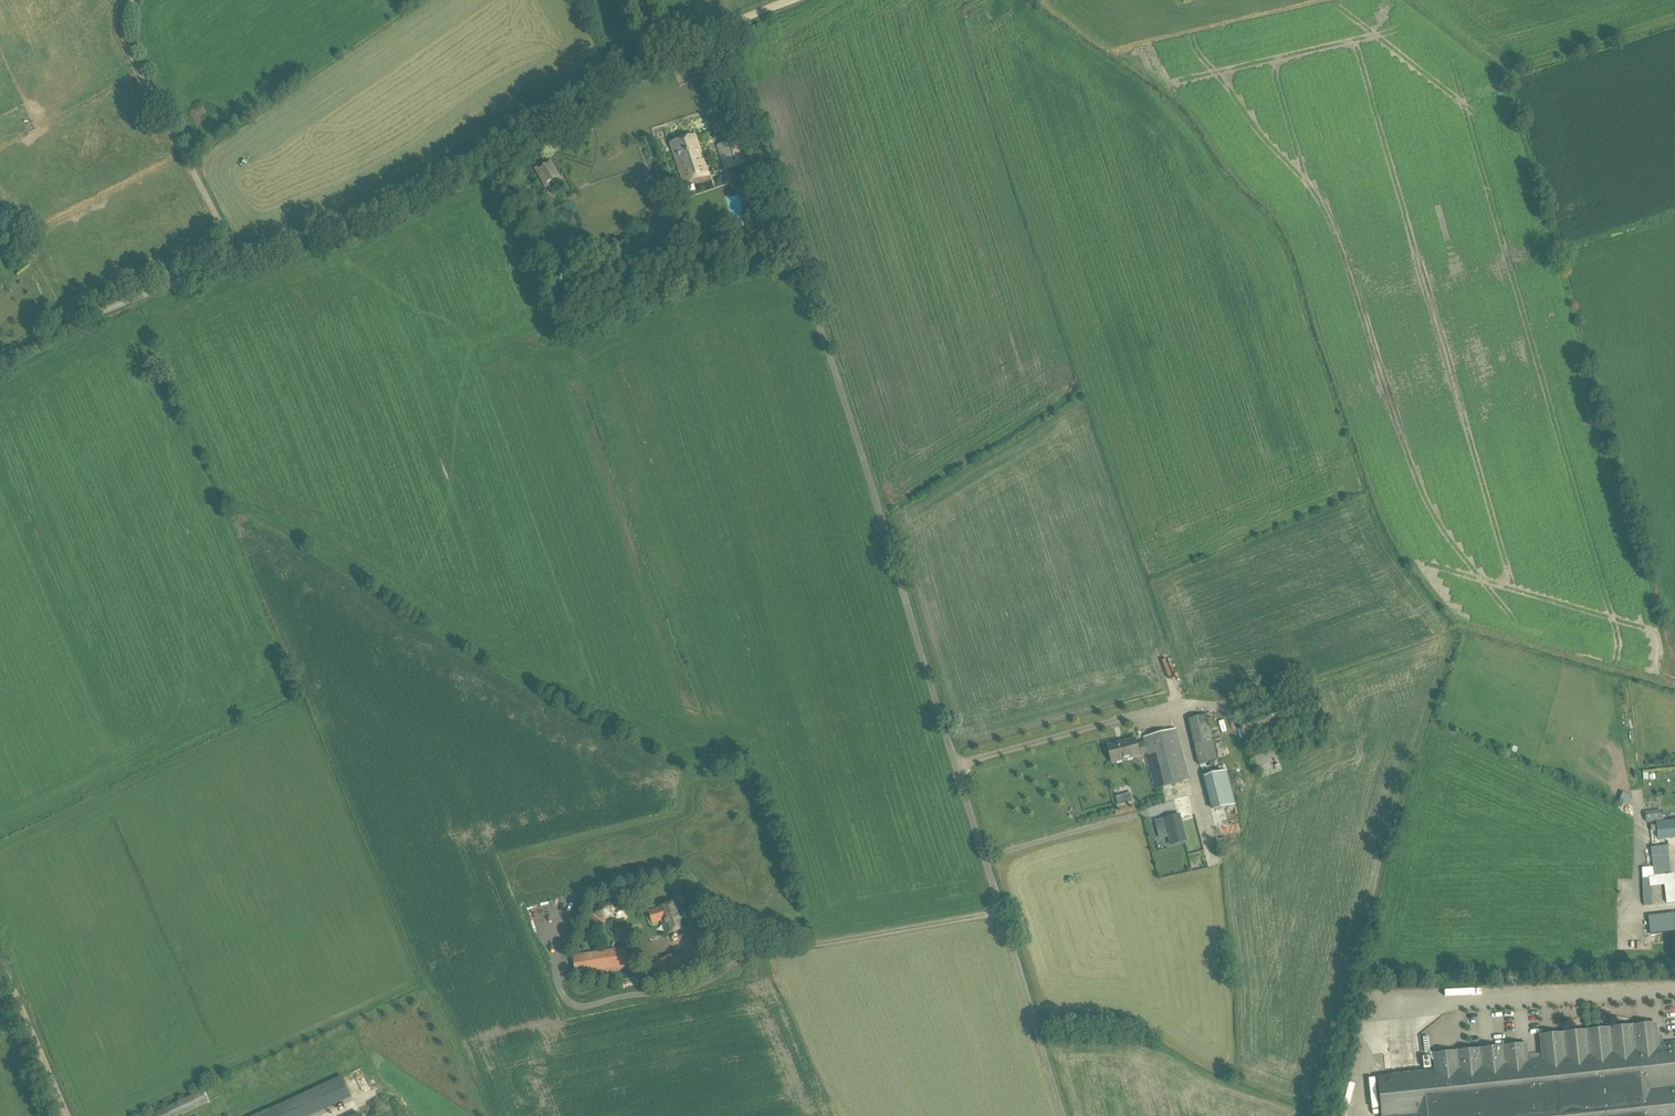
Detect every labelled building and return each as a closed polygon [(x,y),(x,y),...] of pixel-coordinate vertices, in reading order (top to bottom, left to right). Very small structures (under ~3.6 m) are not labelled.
[(696,136),(671,144),(685,185),(710,176),(696,136)] [(740,139),(718,146),(726,170),(748,163),(740,139)] [(553,159),(536,168),(548,190),(564,180),(553,159)] [(738,184),(727,186),(731,215),(742,214),(738,184)] [(758,187),(746,191),(750,203),(762,200),(758,187)] [(10,254),(2,245),(0,246),(0,255),(4,259),(10,254)] [(1274,705),(1238,718),(1246,740),(1282,726),(1274,705)] [(1206,714),(1189,718),(1200,764),(1217,760),(1206,714)] [(1136,738),(1108,746),(1112,763),(1148,753),(1157,789),(1190,780),(1176,730),(1144,738),(1146,745),(1138,747),(1136,738)] [(1297,730),(1287,734),(1290,739),(1300,736),(1297,730)] [(1273,745),(1253,753),(1262,778),(1282,771),(1273,745)] [(1148,768),(1140,770),(1142,779),(1150,776),(1148,768)] [(1227,771),(1205,776),(1213,809),(1235,804),(1227,771)] [(1132,802),(1130,794),(1117,798),(1119,805),(1132,802)] [(1660,821),(1659,811),(1645,813),(1646,822),(1660,821)] [(1187,841),(1180,815),(1154,822),(1156,829),(1166,827),(1171,845),(1187,841)] [(1656,827),(1658,842),(1674,840),(1674,825),(1656,827)] [(1668,846),(1652,848),(1655,876),(1671,874),(1668,846)] [(1174,851),(1165,853),(1166,860),(1176,858),(1174,851)] [(604,901),(597,901),(592,915),(604,924),(610,920),(608,917),(612,914),(609,905),(604,905),(604,901)] [(678,903),(650,911),(653,923),(662,921),(666,934),(686,928),(681,910),(683,908),(681,904),(678,903)] [(1669,915),(1645,916),(1646,932),(1670,930),(1669,915)] [(641,945),(574,956),(577,974),(644,963),(641,945)] [(1656,1025),(1641,1027),(1641,1024),(1554,1034),(1555,1036),(1540,1038),(1542,1060),(1528,1062),(1526,1044),(1433,1054),(1435,1072),(1376,1078),(1379,1099),(1382,1099),(1384,1115),(1674,1115),(1674,1042),(1658,1044),(1656,1025)] [(257,1115),(310,1115),(352,1097),(343,1077),(257,1115)] [(200,1087),(206,1105),(234,1096),(228,1078),(200,1087)] [(142,1115),(174,1115),(181,1113),(182,1115),(196,1115),(207,1112),(201,1097),(189,1102),(188,1099),(142,1115)]
